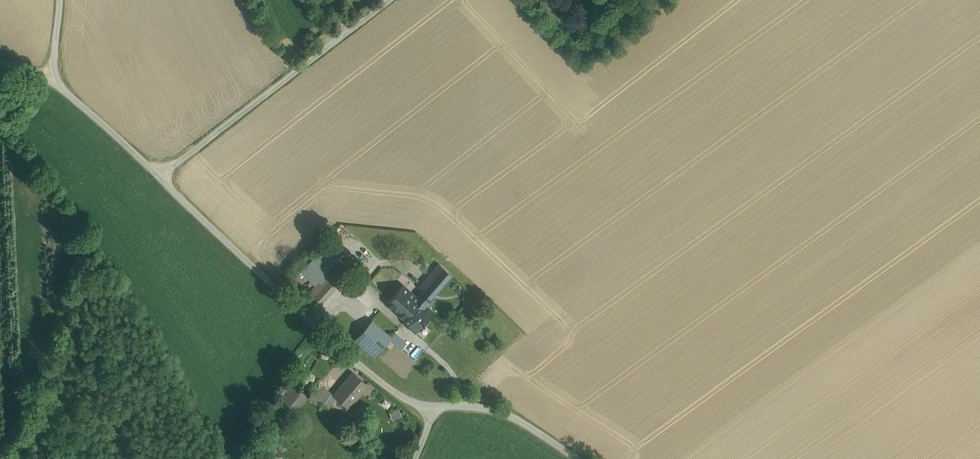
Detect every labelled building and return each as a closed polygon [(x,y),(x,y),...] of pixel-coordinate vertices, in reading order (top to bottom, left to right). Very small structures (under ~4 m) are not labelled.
[(336,264),(319,282),(330,294),(341,283),(337,279),(336,278),(343,270),(338,265),(338,264),(337,264),(336,264)] [(422,290),(416,298),(421,301),(425,305),(451,274),(439,264),(419,287),(422,290)] [(348,275),(343,270),(336,278),(337,279),(341,283),(348,275)] [(330,294),(319,282),(300,301),(312,313),(330,294)] [(402,285),(387,302),(405,319),(421,301),(416,298),(402,285)] [(425,305),(421,301),(405,319),(404,321),(416,332),(433,312),(425,305)] [(371,321),(356,338),(375,355),(390,337),(371,321)] [(423,336),(430,330),(425,324),(418,330),(423,336)] [(353,372),(333,395),(336,397),(348,407),(363,390),(368,384),(353,372)] [(313,391),(316,387),(308,381),(305,384),(313,391)] [(370,382),(368,384),(363,390),(368,394),(374,386),(370,382)] [(332,393),(321,383),(312,393),(320,400),(323,402),(331,393),(332,393)] [(308,396),(294,384),(282,398),(296,410),(308,396)] [(320,400),(312,393),(308,397),(316,405),(320,400)] [(333,395),(331,393),(323,402),(328,407),(336,397),(333,395)]
